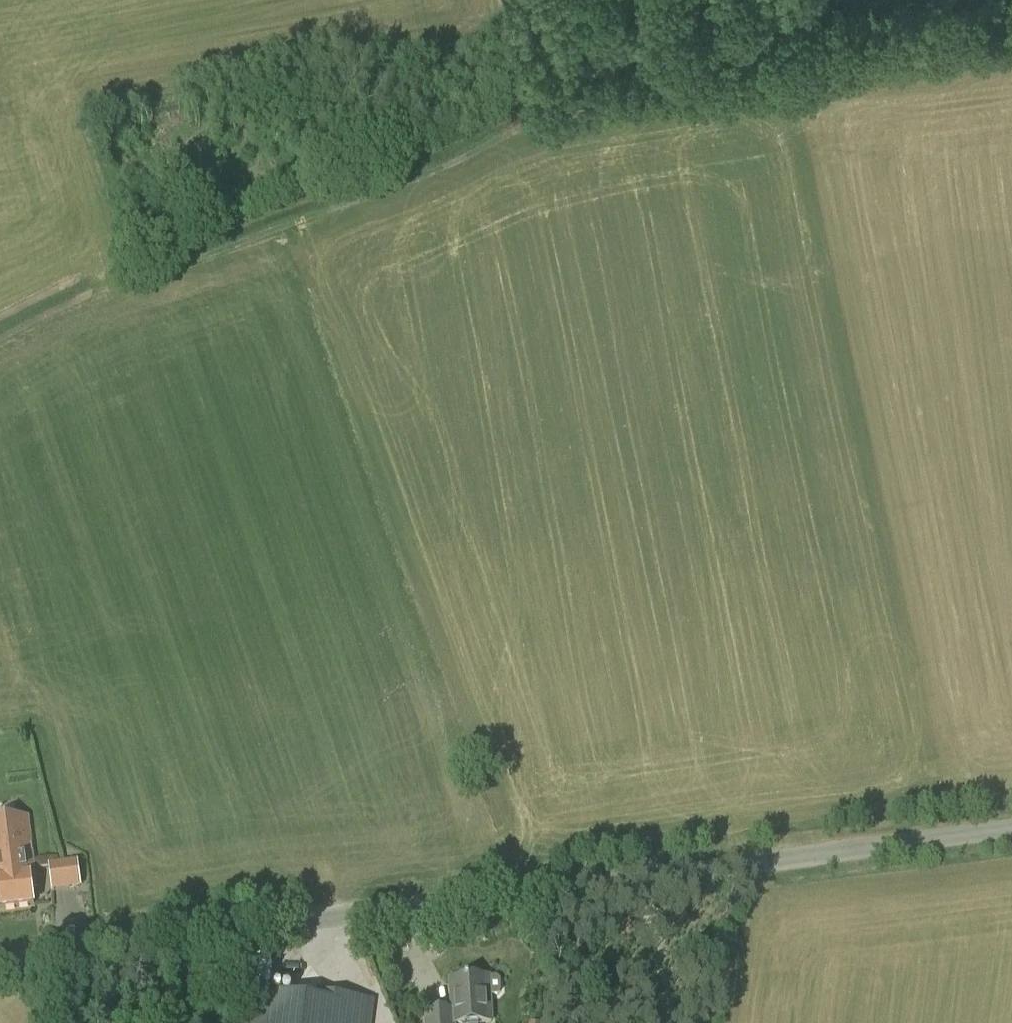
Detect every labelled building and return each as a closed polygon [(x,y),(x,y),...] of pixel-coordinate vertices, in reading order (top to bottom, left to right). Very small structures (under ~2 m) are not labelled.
[(29,817),(0,820),(0,910),(35,906),(33,890),(38,889),(29,817)] [(81,886),(78,859),(63,861),(66,888),(81,886)] [(492,1022),(490,996),(497,995),(501,992),(501,980),(497,976),(450,979),(452,1010),(423,1011),(424,1022),(480,1022),(492,1022)] [(372,1003),(304,994),(303,998),(244,991),(240,1022),(369,1022),(372,1003)]
